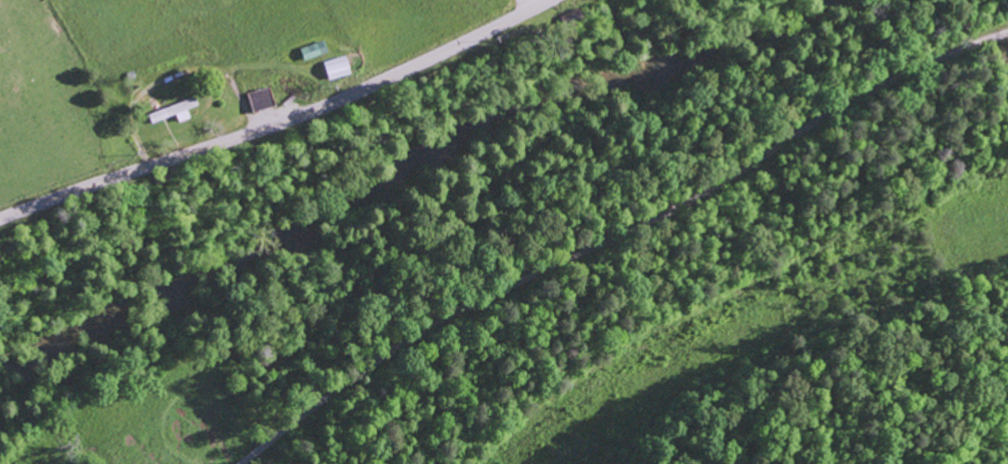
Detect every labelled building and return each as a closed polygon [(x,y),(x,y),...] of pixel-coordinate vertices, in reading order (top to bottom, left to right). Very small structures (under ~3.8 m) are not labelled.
[(296,47),(300,60),(324,53),(321,41),(296,47)] [(325,81),(347,74),(342,55),(319,62),(325,81)] [(246,92),(250,111),(272,107),(268,88),(246,92)] [(158,119),(172,114),(175,122),(187,118),(184,109),(194,105),(192,97),(155,110),(158,119)]
